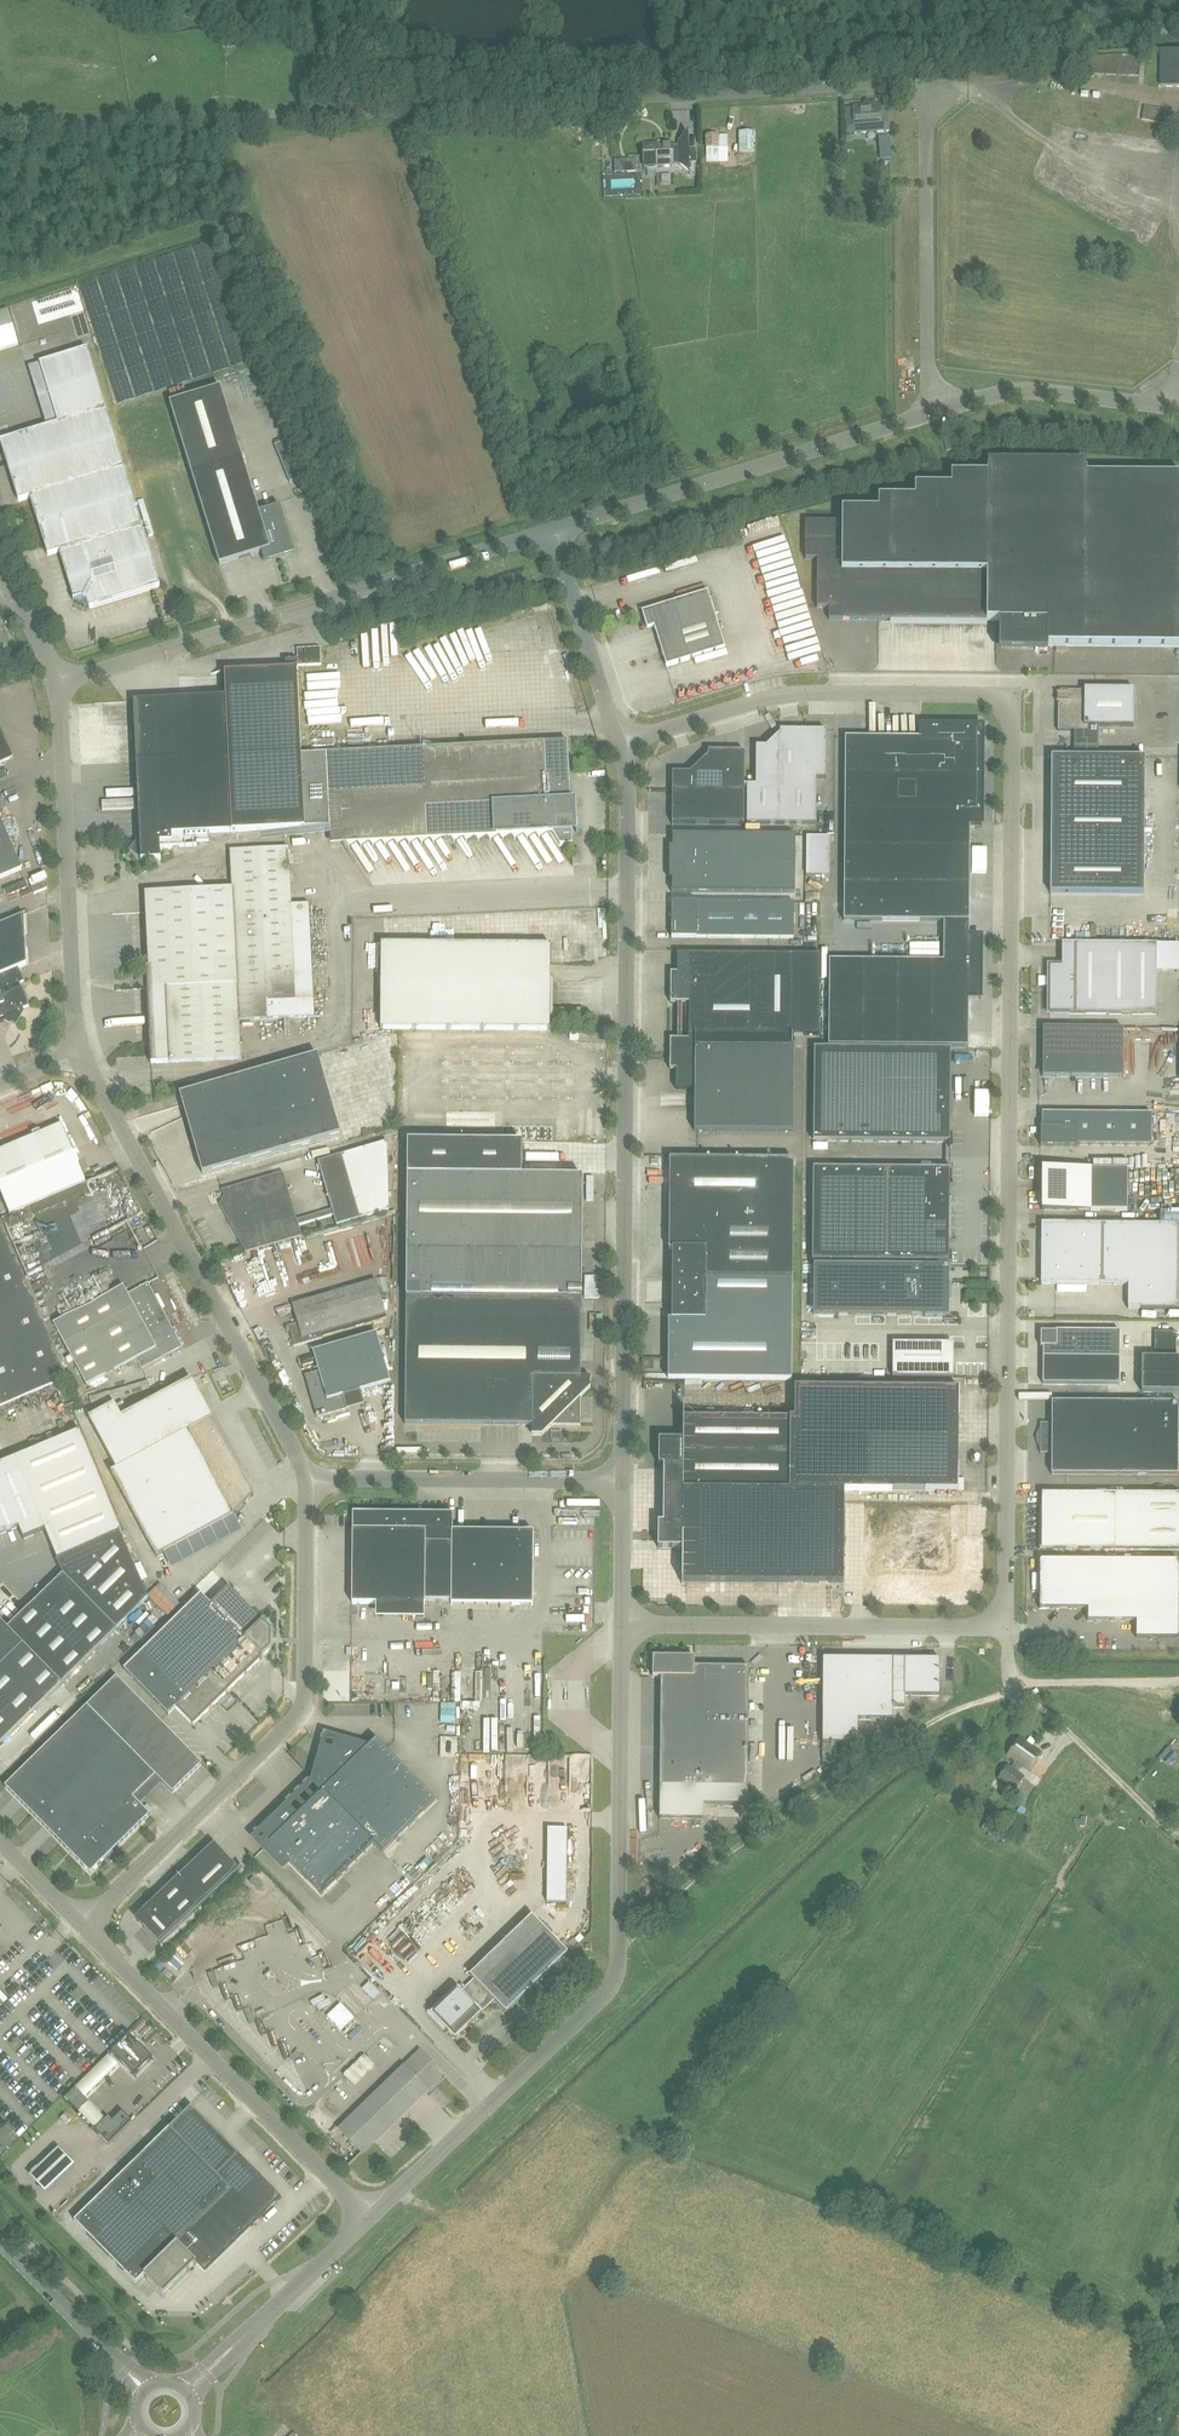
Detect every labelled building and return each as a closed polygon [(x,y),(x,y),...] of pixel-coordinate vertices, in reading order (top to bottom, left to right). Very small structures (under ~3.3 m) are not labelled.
[(1161,50),(1161,85),(1178,86),(1178,50),(1161,50)] [(1083,72),(1139,75),(1140,53),(1084,55),(1083,72)] [(855,125),(862,125),(881,123),(880,104),(874,105),(873,102),(869,102),(869,105),(853,106),(855,125)] [(1141,120),(1163,123),(1166,109),(1144,106),(1141,120)] [(740,151),(755,152),(755,131),(740,131),(740,151)] [(689,163),(697,162),(696,152),(689,152),(688,132),(678,143),(678,148),(672,149),(672,143),(662,144),(659,140),(656,144),(644,145),(645,164),(656,164),(657,165),(673,164),(673,161),(679,161),(679,164),(690,174),(689,163)] [(707,135),(707,157),(721,157),(721,149),(718,149),(718,135),(707,135)] [(878,137),(879,149),(889,149),(889,137),(879,137),(878,137)] [(625,161),(615,161),(616,172),(626,172),(625,161)] [(7,309),(0,312),(0,350),(18,344),(7,309)] [(0,440),(0,443),(17,500),(18,500),(29,497),(47,555),(58,552),(73,600),(72,600),(72,601),(74,600),(74,603),(85,608),(88,607),(88,609),(89,609),(89,608),(112,601),(138,593),(158,587),(159,585),(87,349),(86,348),(39,363),(57,422),(0,440)] [(258,513),(219,388),(168,403),(218,565),(262,552),(266,562),(297,552),(282,505),(258,513)] [(944,439),(947,452),(956,449),(952,436),(944,439)] [(304,476),(289,439),(282,442),(281,439),(274,442),(275,445),(274,445),(290,482),(304,476)] [(829,607),(829,619),(999,621),(999,650),(1035,650),(1047,650),(1047,645),(1178,646),(1178,475),(1086,475),(1086,462),(988,462),(988,474),(951,474),(951,486),(915,485),(915,498),(878,497),(878,509),(842,509),(842,521),(806,521),(805,558),(818,559),(817,607),(829,607)] [(755,535),(768,534),(766,519),(754,520),(755,535)] [(725,648),(708,592),(642,612),(647,629),(654,627),(666,666),(725,648)] [(614,611),(629,607),(627,601),(612,605),(614,611)] [(160,851),(197,849),(196,845),(209,844),(209,836),(304,831),(304,827),(329,826),(330,838),(548,827),(560,845),(572,845),(567,741),(300,754),(296,669),(297,669),(297,666),(321,665),(320,647),(296,648),(297,657),(291,658),(292,661),(285,661),(285,669),(224,672),(225,697),(133,701),(139,842),(136,842),(130,848),(139,860),(140,860),(141,863),(161,862),(160,851)] [(1059,690),(1059,693),(1057,693),(1058,693),(1058,701),(1057,701),(1057,702),(1059,702),(1059,704),(1058,704),(1058,730),(1088,730),(1088,731),(1088,726),(1133,726),(1133,689),(1084,688),(1084,690),(1059,690)] [(981,937),(969,937),(970,824),(982,824),(982,726),(921,726),(921,738),(845,737),(843,943),(981,944),(981,937)] [(7,753),(9,752),(0,730),(0,766),(5,764),(4,761),(7,753)] [(744,784),(744,824),(778,824),(813,824),(813,809),(813,793),(813,778),(825,778),(825,730),(802,730),(778,730),(778,733),(765,746),(756,746),(756,784),(744,784)] [(708,751),(708,755),(690,773),(672,772),(672,823),(744,824),(744,784),(745,751),(708,751)] [(1142,815),(1144,758),(1051,754),(1050,789),(1065,790),(1065,804),(1071,804),(1071,811),(1084,812),(1083,813),(1142,815)] [(21,870),(0,820),(0,879),(21,870)] [(671,879),(671,892),(795,893),(795,835),(672,834),(672,846),(669,846),(669,879),(671,879)] [(806,837),(806,875),(829,876),(829,837),(806,837)] [(150,1063),(241,1059),(239,1021),(297,1018),(289,849),(230,851),(232,889),(145,893),(149,968),(146,969),(146,973),(144,973),(137,981),(144,987),(146,987),(150,1063)] [(794,938),(795,902),(673,901),(672,937),(794,938)] [(4,1016),(5,1019),(16,1025),(24,1010),(23,1008),(29,1005),(20,983),(24,981),(18,967),(27,963),(24,914),(0,924),(0,1017),(4,1016)] [(1064,938),(1044,938),(1044,1007),(1159,1007),(1159,928),(1064,928),(1064,938)] [(980,998),(981,944),(843,943),(842,1046),(968,1047),(968,998),(980,998)] [(381,944),(380,1029),(549,1030),(550,945),(381,944)] [(694,1131),(793,1131),(794,1034),(817,1035),(818,955),(677,953),(677,973),(671,973),(671,1003),(677,1003),(677,1039),(671,1039),(671,1069),(677,1069),(677,1088),(694,1088),(694,1131)] [(1042,1028),(1042,1076),(1123,1076),(1123,1028),(1042,1028)] [(813,1141),(950,1142),(951,1049),(814,1048),(813,1141)] [(180,1095),(202,1174),(340,1134),(317,1055),(180,1095)] [(1040,1127),(1040,1146),(1077,1146),(1077,1145),(1151,1146),(1151,1114),(1042,1113),(1042,1127),(1040,1127)] [(86,1183),(72,1150),(73,1149),(62,1122),(19,1141),(20,1143),(0,1151),(0,1191),(10,1215),(86,1183)] [(360,1219),(341,1155),(318,1162),(332,1209),(297,1219),(283,1172),(221,1190),(221,1191),(226,1189),(228,1195),(224,1204),(232,1208),(228,1217),(240,1223),(237,1228),(246,1233),(241,1241),(250,1245),(251,1250),(244,1251),(245,1253),(302,1236),(298,1225),(333,1215),(336,1226),(360,1219)] [(792,1270),(793,1160),(670,1159),(669,1249),(672,1250),(672,1269),(792,1270)] [(949,1169),(814,1168),(813,1261),(949,1262),(949,1169)] [(1041,1209),(1126,1210),(1127,1168),(1042,1168),(1041,1209)] [(581,1298),(582,1177),(407,1175),(406,1297),(581,1298)] [(125,1259),(132,1277),(153,1268),(133,1218),(101,1231),(106,1242),(85,1250),(84,1246),(76,1249),(77,1253),(64,1258),(66,1262),(80,1256),(81,1261),(106,1251),(109,1256),(114,1254),(117,1263),(125,1259)] [(0,1220),(0,1407),(67,1378),(0,1220)] [(1041,1283),(1128,1283),(1128,1308),(1176,1308),(1177,1223),(1041,1223),(1041,1283)] [(813,1314),(949,1315),(949,1265),(814,1264),(813,1314)] [(672,1269),(671,1319),(668,1319),(668,1379),(791,1379),(792,1270),(672,1269)] [(387,1288),(395,1285),(390,1270),(381,1273),(387,1288)] [(288,1325),(294,1346),(323,1338),(321,1334),(386,1314),(376,1279),(292,1304),(298,1322),(288,1325)] [(53,1323),(86,1385),(135,1359),(141,1369),(182,1347),(148,1282),(127,1293),(123,1285),(53,1323)] [(581,1298),(406,1297),(405,1424),(581,1425),(581,1396),(590,1387),(591,1377),(581,1377),(581,1298)] [(1120,1330),(1056,1330),(1056,1331),(1041,1331),(1041,1346),(1043,1346),(1043,1356),(1120,1357),(1120,1330)] [(391,1382),(376,1332),(313,1351),(327,1400),(391,1382)] [(1176,1358),(1176,1332),(1155,1332),(1155,1357),(1176,1358)] [(953,1377),(953,1343),(893,1342),(893,1377),(953,1377)] [(1120,1357),(1043,1356),(1043,1385),(1120,1385),(1120,1357)] [(254,1495),(192,1379),(121,1417),(115,1404),(83,1421),(156,1557),(234,1516),(254,1495)] [(683,1465),(683,1488),(958,1491),(959,1388),(795,1386),(795,1417),(683,1416),(683,1439),(659,1439),(659,1465),(683,1465)] [(110,1392),(89,1398),(91,1405),(112,1399),(110,1392)] [(1048,1422),(1042,1420),(1042,1422),(1040,1422),(1040,1426),(1038,1430),(1040,1431),(1040,1443),(1038,1444),(1040,1449),(1040,1452),(1041,1452),(1042,1454),(1047,1452),(1051,1452),(1051,1474),(1178,1474),(1178,1401),(1052,1401),(1052,1422),(1048,1422)] [(46,1530),(58,1559),(119,1532),(121,1531),(81,1431),(16,1457),(46,1530)] [(0,1464),(0,1535),(19,1527),(24,1539),(46,1530),(16,1457),(0,1464)] [(1046,1551),(1053,1551),(1053,1549),(1178,1550),(1178,1494),(1042,1493),(1042,1506),(1040,1506),(1040,1544),(1042,1544),(1046,1548),(1046,1551)] [(958,1503),(874,1502),(873,1577),(957,1579),(958,1503)] [(426,1515),(426,1513),(353,1512),(352,1603),(425,1604),(425,1600),(451,1601),(451,1604),(533,1605),(534,1531),(453,1531),(453,1525),(450,1525),(450,1516),(426,1515)] [(56,1560),(63,1574),(8,1628),(0,1619),(0,1620),(23,1643),(62,1683),(148,1598),(119,1532),(58,1559),(56,1560)] [(1136,1637),(1176,1638),(1178,1637),(1178,1635),(1178,1634),(1178,1560),(1178,1559),(1176,1559),(1043,1559),(1041,1559),(1039,1561),(1039,1608),(1088,1608),(1088,1620),(1136,1620),(1136,1637)] [(175,1708),(193,1725),(271,1649),(272,1630),(228,1586),(211,1604),(201,1594),(124,1669),(168,1714),(175,1708)] [(23,1643),(0,1620),(0,1666),(23,1643)] [(62,1683),(23,1643),(0,1666),(0,1743),(62,1683)] [(748,1772),(749,1667),(694,1666),(695,1656),(653,1656),(653,1676),(661,1676),(660,1785),(704,1786),(704,1771),(748,1772)] [(893,1707),(905,1707),(905,1695),(939,1695),(940,1658),(823,1657),(823,1742),(858,1743),(858,1718),(893,1719),(893,1707)] [(87,1706),(5,1786),(69,1852),(74,1846),(78,1850),(78,1851),(78,1861),(85,1868),(95,1868),(103,1860),(103,1850),(107,1846),(113,1851),(150,1815),(133,1798),(155,1775),(87,1706)] [(454,1724),(455,1713),(443,1713),(443,1724),(454,1724)] [(1015,1790),(1024,1777),(1017,1772),(1022,1765),(1029,1770),(1042,1753),(1020,1737),(1007,1755),(1016,1761),(1011,1767),(1007,1765),(998,1777),(1015,1790)] [(315,1780),(383,1851),(435,1801),(376,1739),(366,1748),(335,1740),(335,1741),(339,1742),(337,1751),(324,1747),(315,1780)] [(1177,1757),(1171,1752),(1162,1761),(1168,1767),(1177,1757)] [(509,1783),(508,1775),(501,1775),(500,1760),(490,1760),(492,1784),(509,1783)] [(383,1852),(383,1851),(315,1780),(314,1782),(323,1790),(296,1816),(287,1808),(261,1833),(266,1837),(262,1841),(260,1840),(259,1841),(266,1847),(283,1864),(287,1860),(321,1895),(374,1843),(382,1852),(383,1852)] [(567,1829),(548,1828),(547,1902),(567,1902),(567,1829)] [(159,1944),(239,1870),(214,1843),(143,1909),(139,1913),(139,1923),(159,1944)] [(502,1872),(511,1867),(509,1862),(499,1868),(502,1872)] [(461,1991),(457,1987),(430,2013),(455,2039),(459,2035),(461,2037),(466,2033),(463,2030),(494,2000),(506,2012),(568,1952),(531,1915),(470,1975),(473,1979),(461,1991)] [(380,1996),(368,1984),(362,1990),(373,2003),(380,1996)] [(320,2006),(332,2000),(327,1989),(315,1995),(320,2006)] [(340,2004),(327,2016),(341,2030),(354,2018),(340,2004)] [(129,2035),(111,2052),(135,2076),(153,2059),(129,2035)] [(367,2050),(344,2071),(355,2082),(378,2062),(367,2050)] [(439,2076),(438,2077),(430,2069),(433,2066),(421,2053),(341,2130),(362,2152),(440,2077),(439,2076)] [(89,2101),(85,2098),(75,2088),(65,2098),(78,2112),(89,2101)] [(191,2106),(74,2221),(136,2283),(144,2275),(163,2295),(196,2263),(205,2272),(281,2198),(191,2106)] [(107,2117),(95,2129),(109,2143),(132,2121),(130,2119),(122,2111),(111,2121),(107,2117)] [(65,2114),(60,2118),(66,2124),(71,2120),(65,2114)] [(29,2173),(46,2191),(75,2162),(58,2145),(29,2173)]
